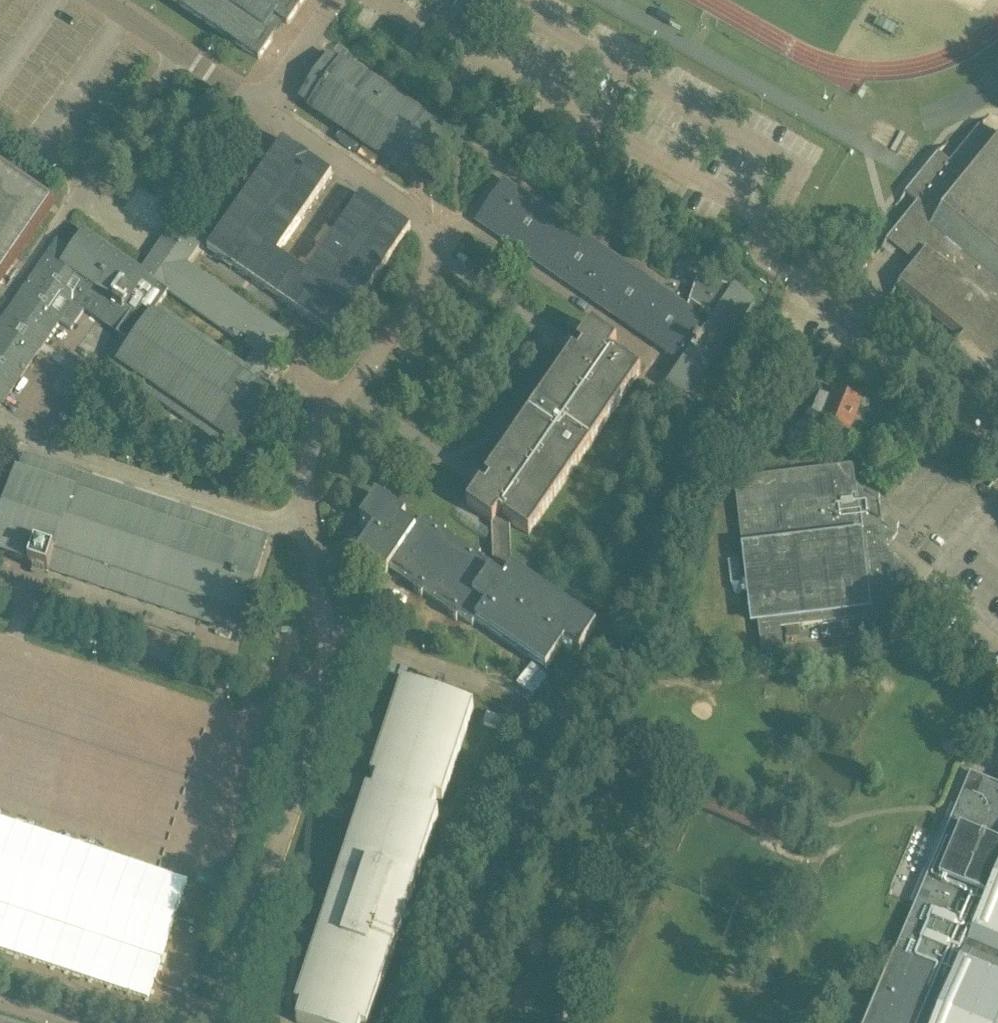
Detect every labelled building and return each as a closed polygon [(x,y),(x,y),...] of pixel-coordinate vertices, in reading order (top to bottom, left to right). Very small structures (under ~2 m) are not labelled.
[(258,59),(274,37),(266,32),(269,28),(270,29),(271,29),(273,29),(274,28),(275,28),(276,27),(277,25),(277,24),(277,23),(276,21),(275,20),(277,18),(287,25),(304,0),(172,0),(258,59)] [(312,106),(311,108),(404,172),(405,170),(416,177),(444,136),(433,129),(435,127),(342,63),(340,65),(330,58),(302,99),(312,106)] [(504,117),(514,124),(517,120),(507,113),(504,117)] [(888,240),(899,249),(901,250),(902,250),(904,249),(904,248),(919,260),(916,265),(900,284),(901,284),(965,336),(997,362),(997,363),(997,142),(992,137),(980,127),(949,164),(938,155),(906,193),(907,193),(918,203),(893,233),(889,239),(888,239),(888,240)] [(0,175),(0,284),(51,210),(0,175)] [(688,399),(730,338),(734,331),(754,303),(733,289),(695,276),(695,277),(698,278),(688,308),(506,183),(478,223),(682,364),(667,385),(688,399)] [(5,317),(5,318),(1,323),(0,324),(0,402),(3,404),(3,405),(39,352),(45,344),(59,323),(71,331),(85,311),(92,315),(97,318),(97,319),(118,333),(117,335),(125,340),(107,367),(232,453),(260,412),(276,389),(276,388),(275,387),(268,382),(276,370),(278,368),(270,363),(281,347),(287,339),(289,335),(187,265),(204,240),(189,230),(176,221),(154,252),(148,260),(144,266),(140,273),(137,271),(133,268),(85,235),(81,240),(77,246),(72,253),(56,243),(55,245),(49,254),(44,260),(5,317)] [(847,274),(855,281),(868,267),(859,260),(847,274)] [(467,507),(492,524),(510,524),(529,537),(641,374),(615,356),(615,357),(611,354),(617,345),(591,327),(578,346),(570,341),(565,348),(572,354),(485,480),(478,474),(473,482),(480,487),(467,507)] [(74,397),(82,403),(90,391),(82,385),(74,397)] [(845,440),(848,433),(860,402),(833,391),(818,429),(845,440)] [(813,435),(821,414),(809,410),(801,430),(813,435)] [(267,539),(81,476),(24,457),(4,515),(0,514),(0,554),(30,564),(29,567),(32,569),(32,570),(44,574),(45,573),(48,574),(49,571),(199,621),(198,621),(236,633),(235,634),(237,635),(269,538),(268,538),(267,539)] [(877,624),(915,575),(887,553),(899,538),(881,523),(879,504),(856,486),(854,465),(734,480),(751,626),(758,625),(762,656),(784,653),(781,629),(865,619),(872,624),(877,624)] [(510,524),(492,524),(493,567),(493,568),(479,559),(481,556),(474,550),(471,554),(444,535),(447,532),(439,526),(437,530),(423,520),(416,531),(403,522),(406,516),(377,496),(360,521),(374,530),(354,559),(384,579),(395,563),(408,572),(403,579),(416,589),(414,592),(422,597),(424,594),(451,612),(449,616),(456,621),(459,618),(473,627),(476,622),(546,671),(566,642),(580,651),(597,627),(512,569),(511,553),(510,524)] [(737,561),(728,562),(731,584),(740,583),(737,561)] [(474,710),(402,686),(371,780),(377,781),(373,794),(367,793),(296,1007),(302,1009),(297,1022),(370,1022),(439,816),(433,814),(437,801),(443,803),(474,710)] [(981,778),(975,794),(964,790),(956,809),(959,810),(954,823),(961,826),(940,876),(930,872),(866,1022),(997,1022),(997,785),(981,778)]
